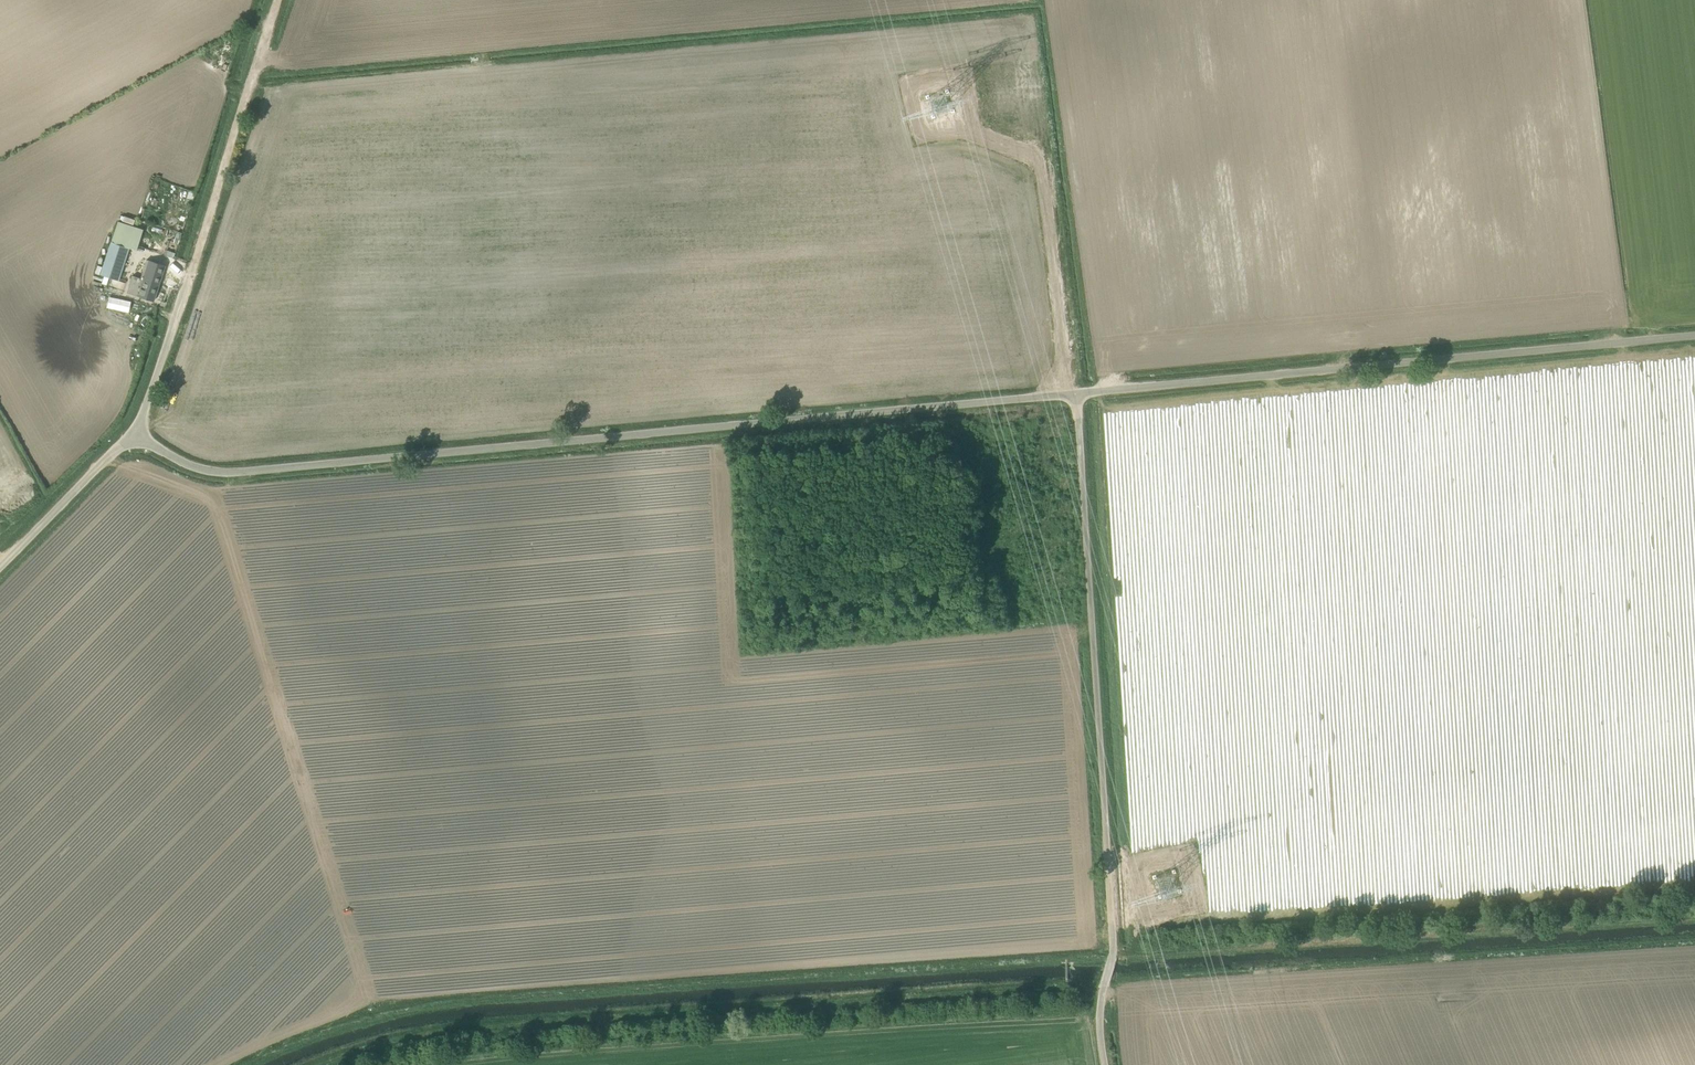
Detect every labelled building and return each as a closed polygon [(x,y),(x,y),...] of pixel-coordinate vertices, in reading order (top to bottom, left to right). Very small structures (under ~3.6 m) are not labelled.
[(118,221),(100,274),(118,280),(129,247),(137,250),(138,246),(146,248),(149,238),(141,236),(143,230),(118,221)] [(165,265),(150,261),(146,260),(140,278),(132,276),(127,293),(153,301),(165,265)]
